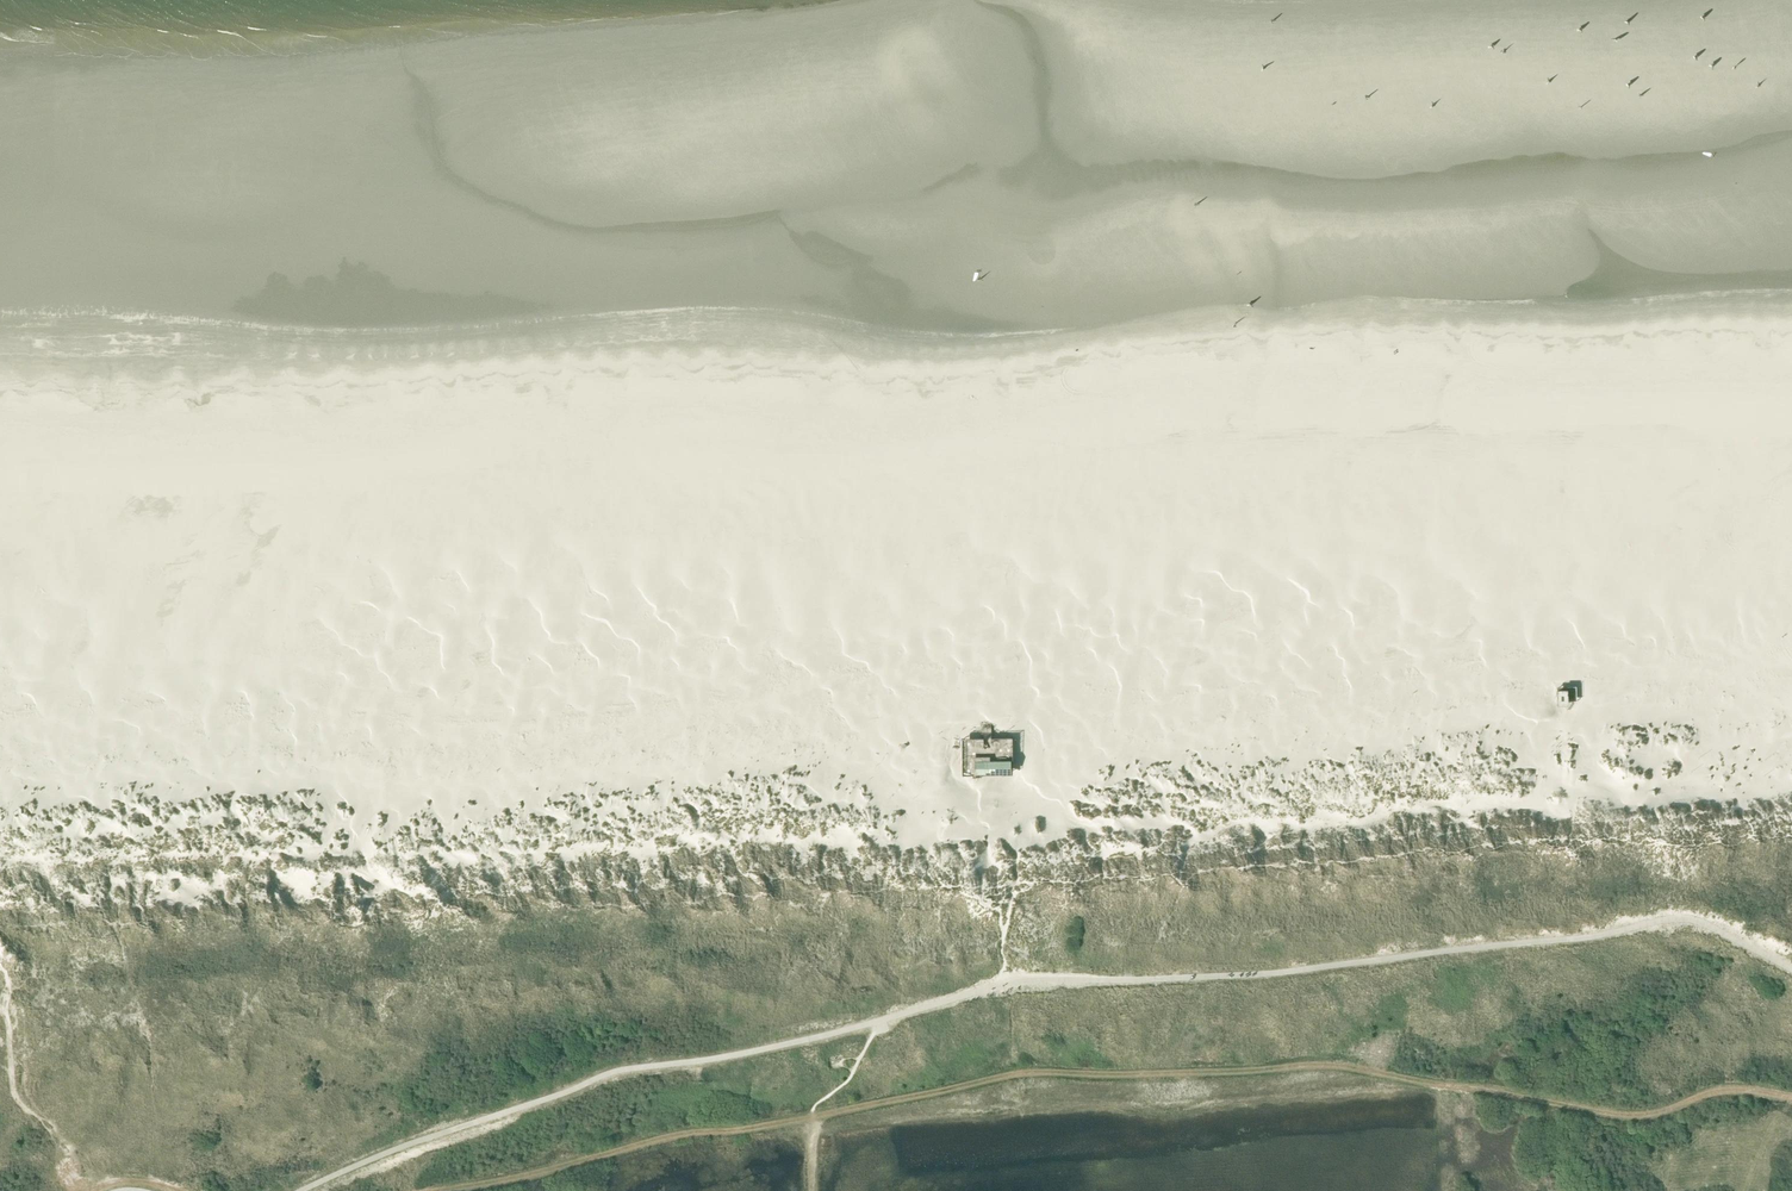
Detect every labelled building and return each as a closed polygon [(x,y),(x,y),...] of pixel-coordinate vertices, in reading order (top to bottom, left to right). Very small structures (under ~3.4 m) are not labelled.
[(1557,700),(1567,700),(1567,688),(1557,688),(1557,700)] [(1559,739),(1559,758),(1573,758),(1573,739),(1559,739)] [(985,755),(977,755),(977,769),(1013,768),(1012,740),(985,740),(985,755)] [(1729,777),(1756,776),(1755,760),(1729,762),(1729,777)] [(926,833),(926,818),(920,819),(920,821),(908,821),(908,818),(903,818),(903,833),(926,833)]
